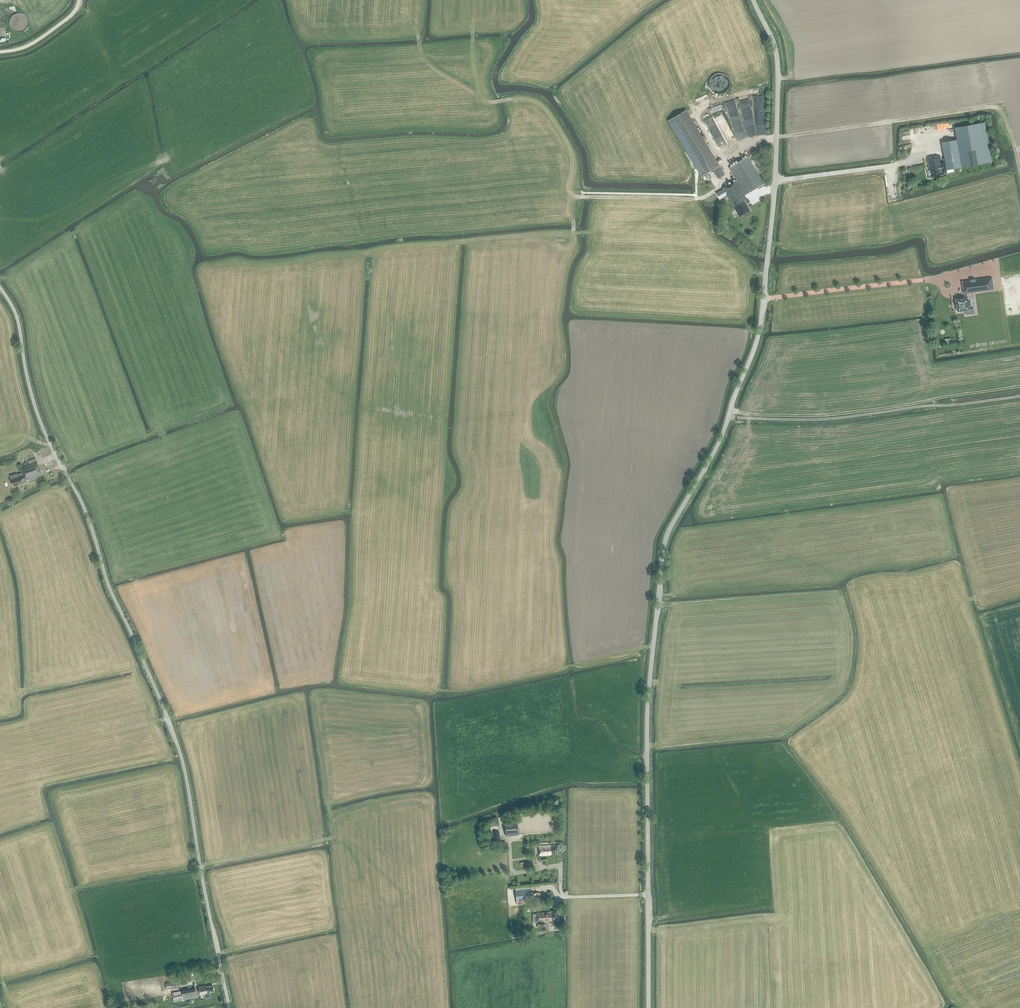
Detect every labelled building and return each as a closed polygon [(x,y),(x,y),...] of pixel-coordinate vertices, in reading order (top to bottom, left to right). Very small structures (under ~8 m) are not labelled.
[(17,32),(19,32),(22,32),(24,31),(26,30),(27,28),(28,25),(29,23),(28,20),(27,18),(26,16),(24,15),(22,14),(19,13),(17,14),(14,15),(12,16),(11,18),(10,20),(10,23),(10,25),(11,28),(12,30),(14,31),(17,32)] [(723,71),(709,81),(718,95),(732,85),(723,71)] [(740,97),(744,116),(754,114),(750,96),(740,97)] [(710,108),(712,114),(724,110),(722,104),(710,108)] [(720,166),(687,111),(670,121),(702,176),(720,166)] [(992,162),(985,123),(955,128),(957,140),(942,143),(945,159),(945,162),(947,170),(992,162)] [(942,175),(942,174),(947,173),(945,162),(942,163),(940,156),(927,158),(930,171),(931,170),(932,177),(942,175)] [(747,158),(730,168),(746,195),(763,185),(747,158)] [(719,199),(727,195),(739,217),(750,211),(744,201),(747,199),(736,181),(723,189),(716,193),(719,199)] [(957,307),(957,311),(957,312),(958,312),(958,311),(965,310),(966,314),(971,314),(970,310),(969,310),(969,309),(969,306),(970,306),(971,306),(970,302),(968,302),(968,299),(968,298),(967,298),(967,293),(979,291),(979,290),(993,288),(993,289),(992,278),(975,280),(975,279),(971,280),(962,282),(964,293),(965,298),(956,300),(956,299),(956,300),(956,304),(957,307)] [(17,474),(10,476),(11,480),(13,486),(23,483),(23,481),(27,479),(27,480),(41,475),(41,476),(42,475),(37,461),(36,459),(32,449),(18,455),(21,464),(28,462),(29,464),(27,465),(27,464),(19,467),(21,473),(17,475),(17,474)] [(518,834),(517,823),(505,824),(506,835),(518,834)] [(538,846),(539,856),(551,855),(551,854),(557,853),(557,845),(538,846)] [(531,899),(530,889),(515,891),(516,901),(531,899)] [(551,912),(536,913),(537,927),(544,927),(544,922),(552,922),(552,920),(558,920),(558,911),(551,911),(551,912)] [(165,984),(167,990),(181,987),(180,981),(165,984)] [(214,991),(213,985),(206,987),(206,985),(198,987),(200,996),(205,995),(206,998),(210,997),(209,992),(214,991)] [(174,1002),(183,1000),(198,997),(197,995),(195,988),(181,991),(182,994),(172,996),(174,1002)]
